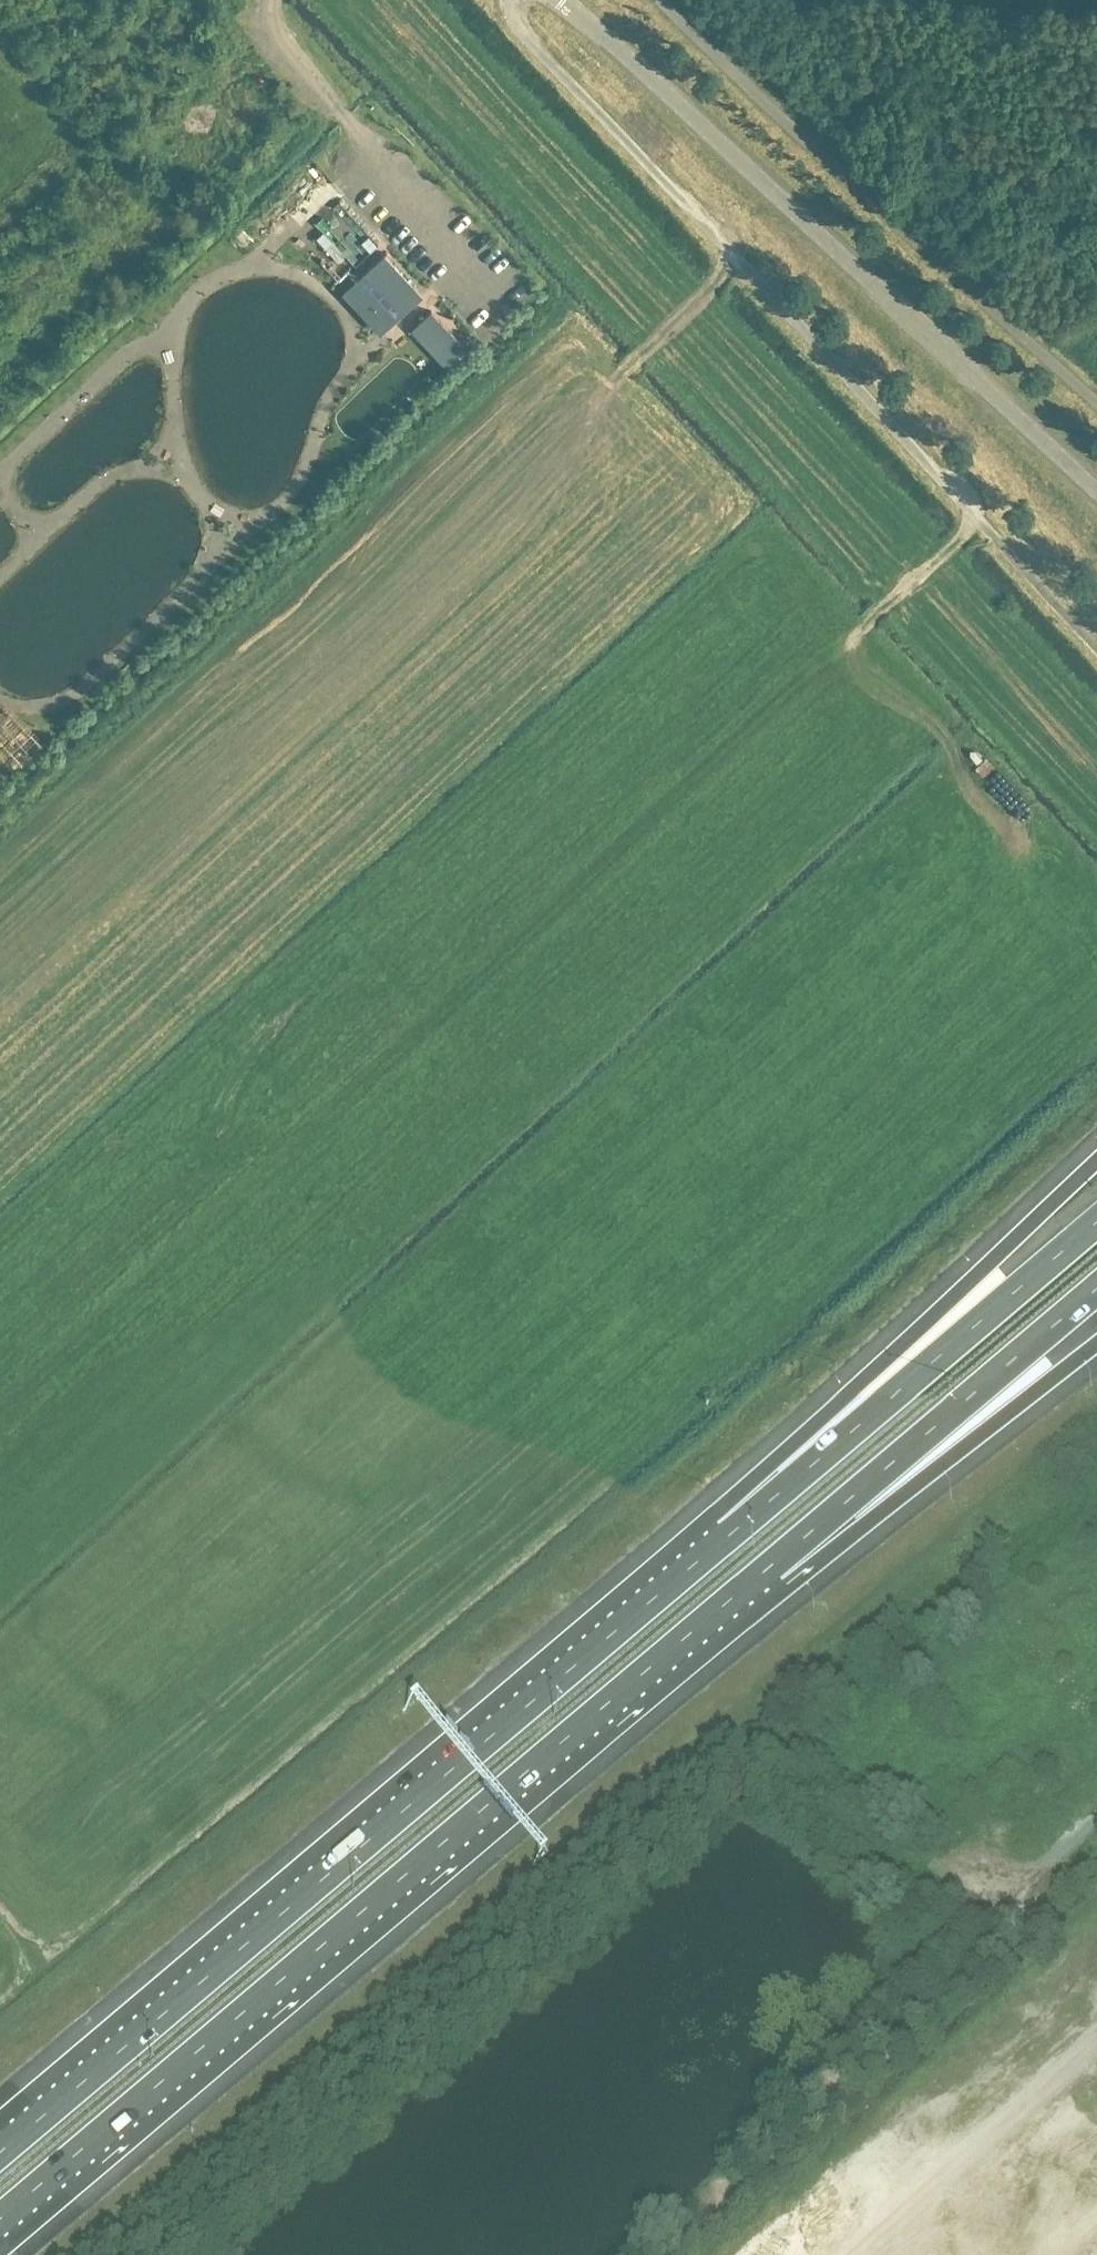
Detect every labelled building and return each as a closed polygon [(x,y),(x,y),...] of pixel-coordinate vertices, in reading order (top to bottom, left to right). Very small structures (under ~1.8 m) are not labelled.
[(370,248),(381,233),(371,225),(360,241),(370,248)] [(421,293),(384,253),(364,271),(401,311),(421,293)] [(463,292),(468,302),(486,293),(481,283),(463,292)] [(1082,2135),(1081,2145),(1096,2146),(1096,2135),(1082,2135)]
